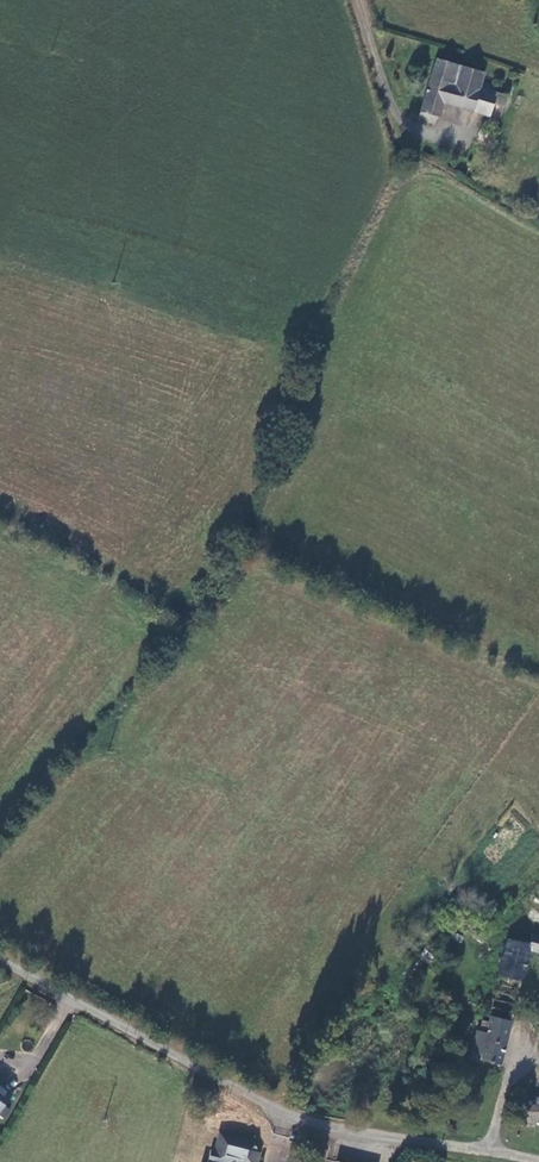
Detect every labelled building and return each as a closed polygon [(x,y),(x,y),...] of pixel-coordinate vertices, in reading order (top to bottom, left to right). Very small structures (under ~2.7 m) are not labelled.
[(438,59),(421,119),(434,123),(436,117),(441,118),(445,103),(491,114),(495,102),(502,104),(506,93),(481,87),(484,72),(438,59)] [(480,138),(493,144),(496,137),(483,132),(480,138)] [(507,938),(486,1015),(488,1015),(488,1021),(482,1020),(480,1030),(476,1030),(471,1051),(481,1053),(481,1058),(501,1064),(530,950),(538,952),(538,937),(530,935),(529,942),(507,938)] [(0,1083),(0,1111),(13,1093),(0,1083)] [(519,1097),(518,1125),(538,1126),(538,1097),(519,1097)] [(12,1109),(6,1105),(0,1114),(0,1117),(4,1120),(12,1109)] [(203,1161),(227,1161),(241,1161),(242,1161),(246,1161),(255,1161),(258,1152),(254,1139),(220,1130),(218,1139),(221,1139),(219,1149),(211,1147),(207,1161),(203,1161)]
